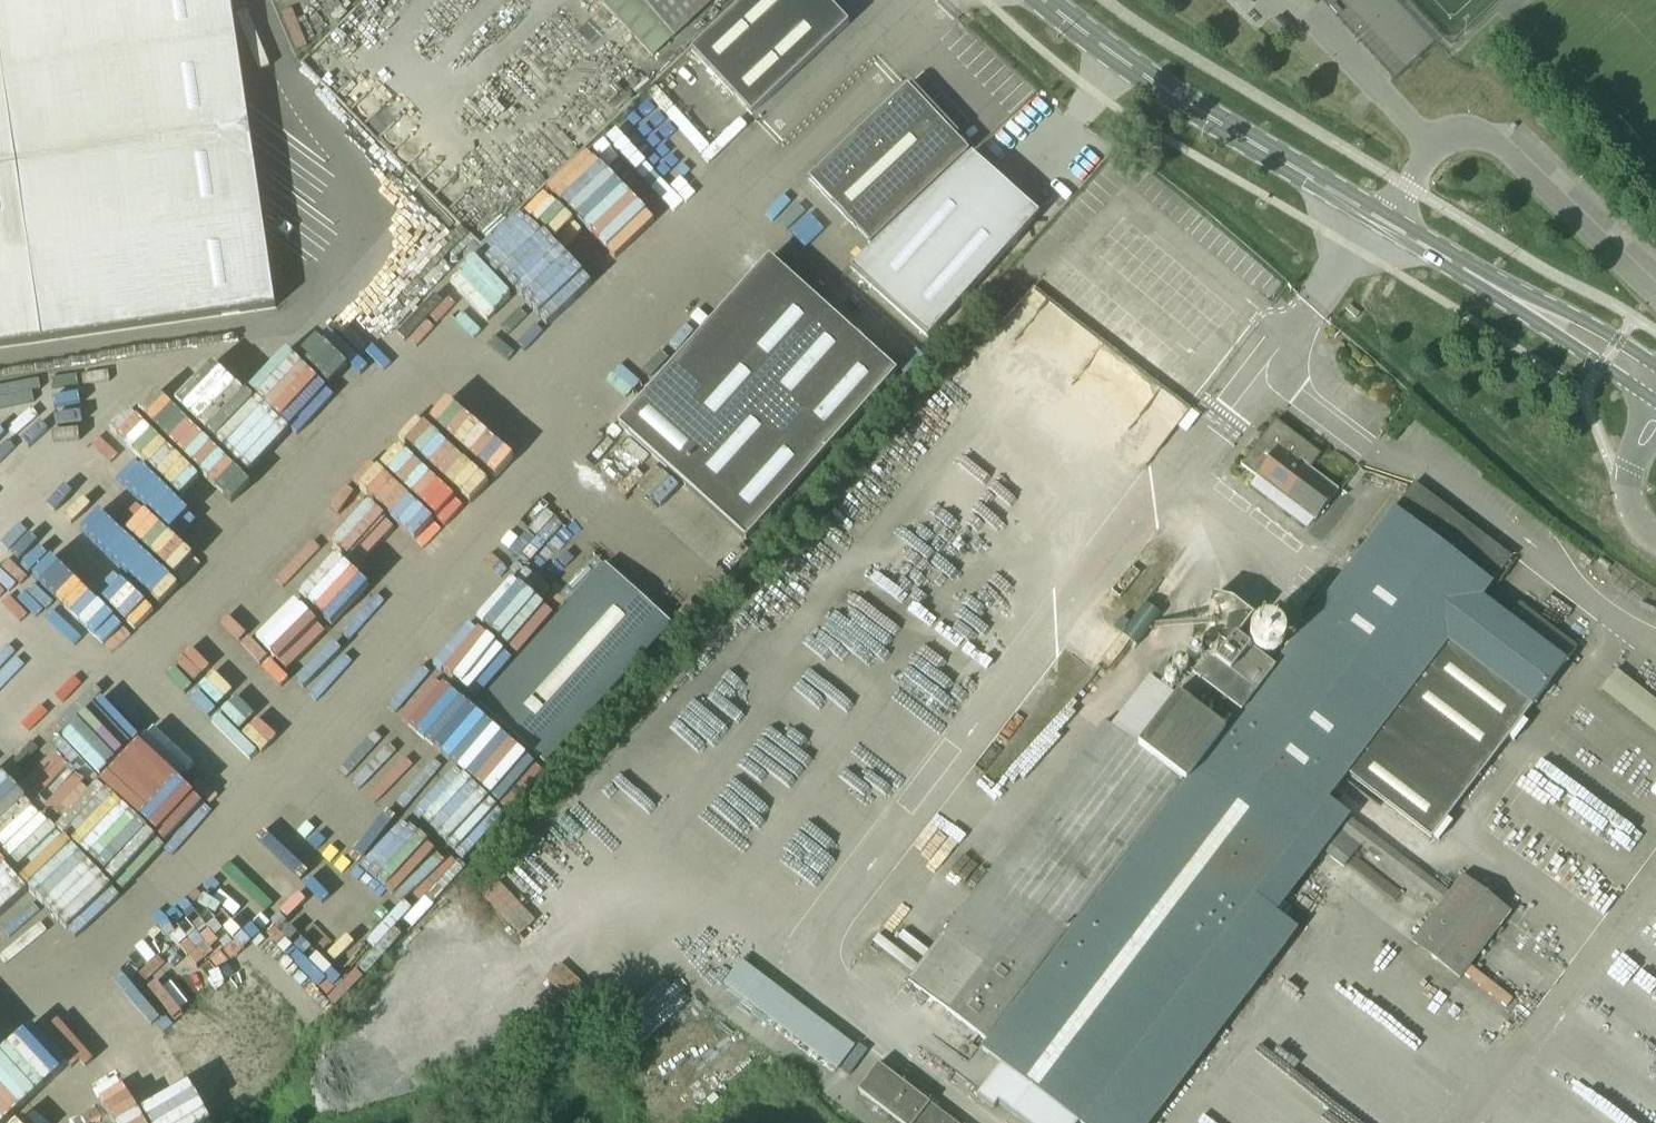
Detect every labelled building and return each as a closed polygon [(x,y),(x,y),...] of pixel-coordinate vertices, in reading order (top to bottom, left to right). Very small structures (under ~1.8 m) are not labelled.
[(17,164),(216,136),(245,97),(231,0),(0,0),(0,46),(17,164)] [(674,38),(714,0),(639,0),(674,38)] [(827,0),(745,0),(691,51),(752,115),(850,24),(827,0)] [(42,342),(17,164),(0,46),(0,348),(42,342)] [(969,151),(954,136),(958,133),(913,86),(910,89),(907,86),(809,178),(871,244),(969,151)] [(17,164),(42,342),(276,308),(264,228),(225,198),(251,162),(216,136),(17,164)] [(1039,214),(971,153),(850,268),(928,338),(1039,214)] [(600,265),(651,215),(597,160),(573,184),(565,176),(504,236),(527,260),(569,219),(572,221),(591,202),(612,224),(585,250),(600,265)] [(895,374),(769,259),(618,424),(745,540),(895,374)] [(269,342),(228,381),(248,401),(288,362),(269,342)] [(404,409),(469,466),(509,421),(444,363),(404,409)] [(270,438),(199,367),(183,383),(254,454),(270,438)] [(24,406),(5,388),(0,394),(0,432),(24,406)] [(98,460),(254,460),(188,397),(170,397),(142,427),(142,446),(127,432),(96,432),(83,445),(98,460)] [(1321,454),(1276,420),(1242,465),(1315,521),(1339,490),(1310,469),(1321,454)] [(636,455),(624,464),(639,484),(651,475),(636,455)] [(152,533),(167,515),(116,472),(105,468),(88,488),(116,511),(98,505),(80,525),(64,519),(52,533),(48,544),(62,555),(65,556),(84,572),(94,576),(108,558),(111,552),(87,533),(110,541),(126,523),(111,510),(119,514),(150,539),(152,533)] [(908,982),(987,1042),(981,1049),(999,1062),(974,1095),(994,1109),(998,1103),(1025,1122),(1146,1122),(1294,930),(1274,915),(1339,829),(1348,817),(1328,802),(1348,775),(1431,838),(1576,648),(1518,604),(1508,618),(1481,597),(1512,557),(1414,483),(1273,668),(1231,637),(1215,658),(1206,652),(1173,696),(1143,673),(1106,722),(908,982)] [(315,526),(326,536),(355,506),(344,495),(315,526)] [(604,562),(476,702),(546,766),(674,626),(604,562)] [(343,573),(315,581),(322,607),(351,599),(343,573)] [(44,665),(84,622),(118,653),(141,628),(104,594),(86,614),(46,577),(1,625),(44,665)] [(47,747),(57,757),(76,738),(0,663),(0,795),(47,747)] [(1594,688),(1655,737),(1655,703),(1610,667),(1594,688)] [(1007,768),(988,790),(999,799),(1018,777),(1007,768)] [(1339,829),(1440,906),(1412,943),(1460,980),(1512,913),(1463,875),(1449,894),(1348,817),(1339,829)] [(133,975),(97,931),(89,937),(54,893),(63,886),(50,871),(12,901),(95,1005),(133,975)] [(518,936),(540,915),(501,875),(479,896),(518,936)] [(191,1002),(231,964),(221,953),(181,991),(191,1002)] [(865,1053),(733,959),(714,985),(836,1072),(843,1063),(852,1070),(865,1053)] [(1627,1122),(1655,1122),(1655,1109),(1553,1040),(1538,1063),(1627,1122)] [(160,1041),(109,1071),(139,1122),(207,1122),(160,1041)] [(931,1104),(879,1064),(859,1091),(901,1122),(957,1122),(931,1104)]
